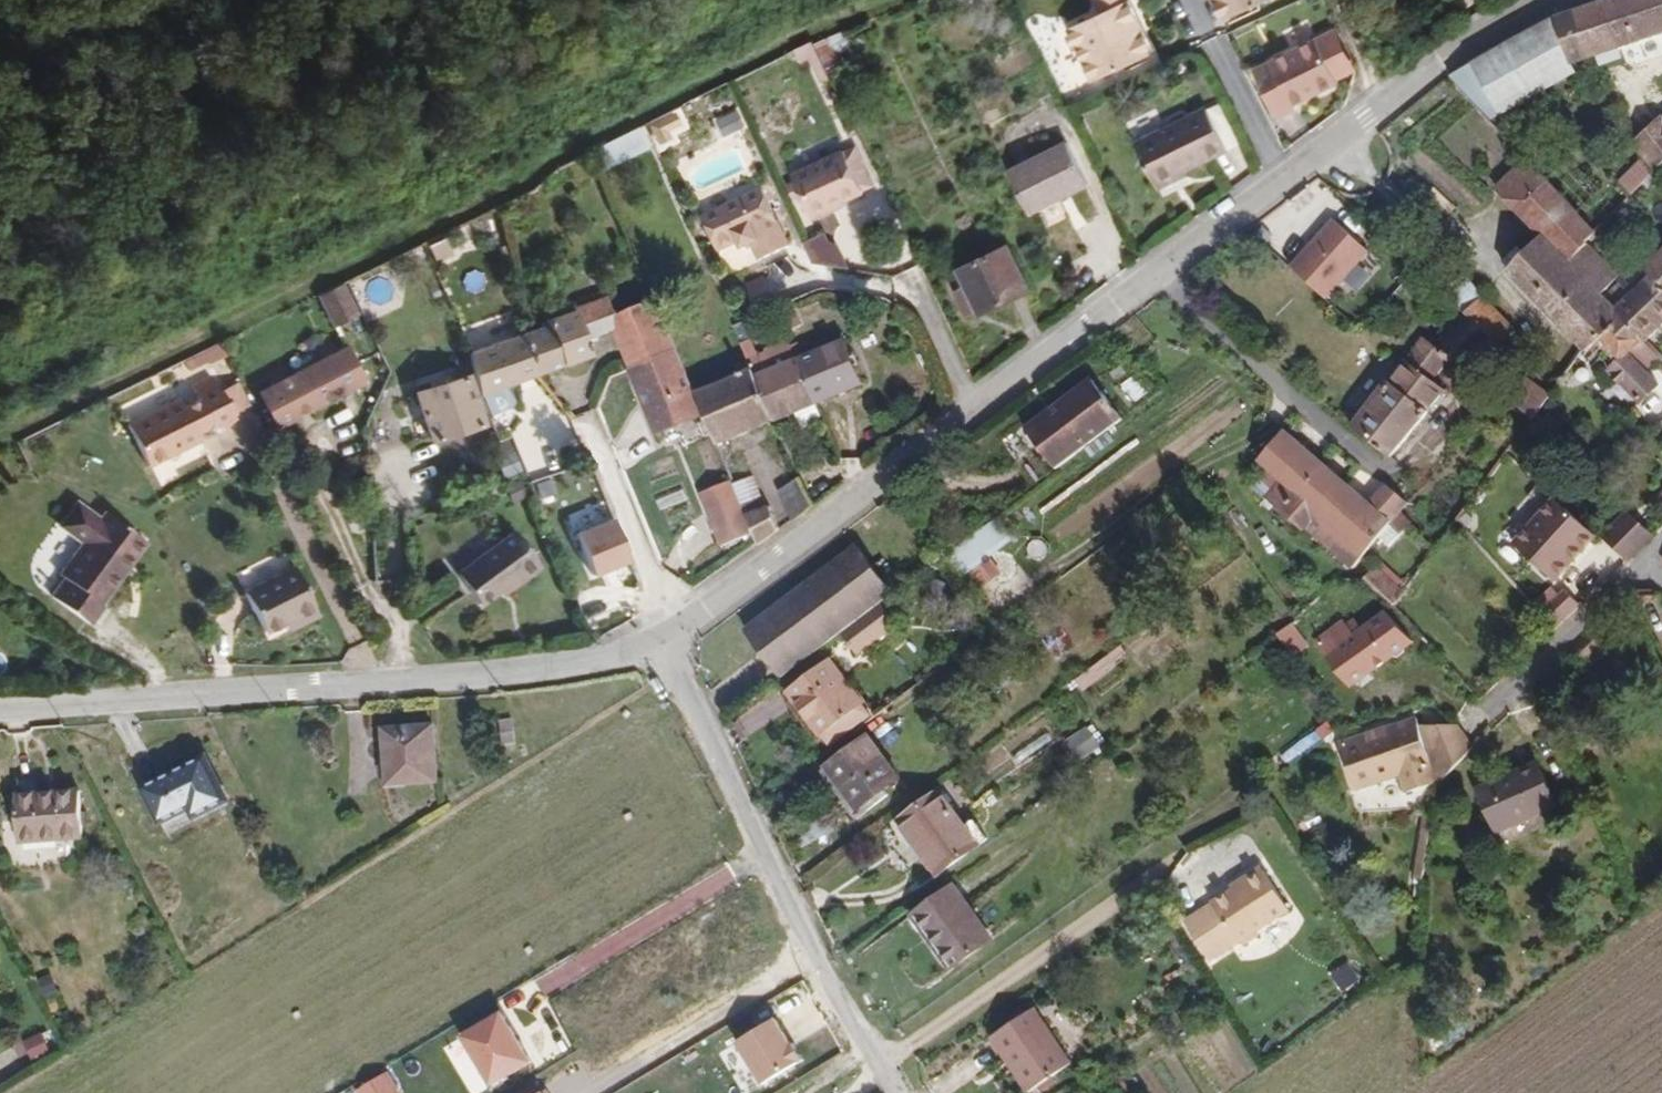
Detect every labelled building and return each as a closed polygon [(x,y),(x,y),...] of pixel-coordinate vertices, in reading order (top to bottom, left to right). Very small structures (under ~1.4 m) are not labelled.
[(1109,84),(1167,59),(1153,26),(1155,23),(1144,0),(1111,0),(1118,16),(1085,32),(1109,84)] [(1570,26),(1587,70),(1661,45),(1661,0),(1644,0),(1570,26)] [(1587,70),(1570,26),(1483,74),(1467,87),(1504,127),(1590,76),(1587,70)] [(871,46),(864,31),(843,40),(853,60),(871,46)] [(853,60),(843,40),(832,45),(850,85),(867,77),(863,70),(859,73),(853,60)] [(1347,40),(1330,48),(1349,88),(1367,80),(1347,40)] [(850,85),(832,45),(813,55),(819,69),(827,66),(838,91),(850,85)] [(1349,88),(1330,48),(1268,79),(1291,125),(1308,117),(1307,113),(1322,104),(1321,102),(1331,96),(1333,99),(1350,90),(1349,88)] [(672,112),(649,122),(656,139),(680,128),(672,112)] [(1222,113),(1165,142),(1187,186),(1201,178),(1200,175),(1242,153),(1222,113)] [(760,126),(745,133),(752,148),(767,141),(760,126)] [(1649,145),(1661,161),(1661,132),(1649,145)] [(653,134),(612,155),(620,176),(664,156),(653,134)] [(1074,141),(1064,146),(1086,188),(1096,183),(1074,141)] [(1187,186),(1165,142),(1152,149),(1173,193),(1187,186)] [(1064,146),(1009,174),(1032,217),(1086,188),(1064,146)] [(872,181),(881,177),(871,156),(863,160),(861,157),(808,182),(812,191),(805,194),(811,207),(819,205),(827,224),(881,201),(879,196),(872,181)] [(1543,167),(1535,159),(1526,168),(1534,177),(1543,167)] [(1583,161),(1560,184),(1609,237),(1649,197),(1637,185),(1624,200),(1583,161)] [(1637,185),(1649,197),(1661,185),(1661,161),(1637,185)] [(1558,241),(1520,277),(1599,361),(1611,349),(1637,324),(1626,310),(1612,295),(1630,278),(1601,245),(1609,237),(1560,184),(1543,167),(1534,177),(1516,196),(1558,241)] [(889,193),(881,177),(872,181),(879,196),(889,193)] [(777,195),(718,222),(733,254),(753,246),(756,253),(766,249),(775,265),(804,252),(777,195)] [(1330,301),(1373,249),(1333,216),(1290,268),(1330,301)] [(842,241),(821,250),(830,270),(864,276),(852,252),(846,252),(842,241)] [(1020,260),(971,284),(978,300),(969,304),(979,324),(988,321),(991,328),(1040,304),(1020,260)] [(1637,324),(1661,349),(1661,269),(1660,270),(1654,264),(1628,288),(1636,300),(1626,310),(1637,324)] [(1481,274),(1459,295),(1470,309),(1482,317),(1495,302),(1502,294),(1481,274)] [(357,283),(336,293),(349,323),(371,313),(357,283)] [(780,318),(802,308),(785,285),(768,292),(780,318)] [(537,332),(554,378),(607,358),(601,341),(630,328),(626,318),(618,299),(555,321),(557,326),(537,332)] [(634,316),(640,335),(679,319),(671,299),(634,316)] [(1539,344),(1495,302),(1482,317),(1499,335),(1526,363),(1539,344)] [(1482,317),(1470,309),(1466,315),(1470,320),(1454,339),(1451,336),(1441,345),(1439,342),(1421,364),(1443,383),(1460,362),(1471,371),(1499,335),(1482,317)] [(630,328),(649,374),(640,335),(634,316),(626,318),(630,328)] [(640,335),(649,374),(694,352),(679,319),(640,335)] [(1611,349),(1632,373),(1623,382),(1651,413),(1661,403),(1661,383),(1659,380),(1661,377),(1661,349),(1637,324),(1611,349)] [(485,348),(501,396),(554,378),(537,332),(485,348)] [(812,364),(830,405),(878,385),(858,344),(812,364)] [(694,352),(649,374),(676,439),(721,419),(710,394),(694,352)] [(362,354),(272,396),(288,428),(378,385),(362,354)] [(710,394),(721,419),(733,450),(794,424),(792,421),(774,380),(765,360),(751,366),(754,375),(710,394)] [(774,380),(792,421),(830,405),(812,364),(774,380)] [(1421,364),(1405,385),(1439,414),(1455,392),(1443,383),(1421,364)] [(484,375),(435,393),(452,441),(501,424),(484,375)] [(188,400),(144,421),(163,459),(207,438),(204,432),(212,429),(216,423),(227,427),(245,416),(237,401),(234,403),(220,377),(200,386),(207,400),(193,408),(188,400)] [(1541,424),(1559,403),(1535,381),(1516,400),(1541,424)] [(1076,468),(1139,419),(1112,384),(1049,432),(1076,468)] [(1405,385),(1366,433),(1403,462),(1439,414),(1405,385)] [(237,401),(245,416),(264,403),(257,388),(237,401)] [(1386,507),(1301,432),(1272,464),(1292,484),(1277,501),(1313,535),(1320,529),(1365,572),(1384,550),(1396,537),(1405,546),(1415,535),(1406,525),(1419,509),(1399,490),(1386,507)] [(494,443),(504,474),(521,469),(511,438),(494,443)] [(718,500),(723,513),(753,500),(749,486),(718,500)] [(770,538),(775,550),(797,533),(789,512),(781,516),(772,497),(755,504),(770,538)] [(1607,537),(1565,497),(1523,540),(1564,581),(1607,537)] [(739,550),(770,538),(755,504),(753,500),(723,513),(739,550)] [(108,504),(93,527),(92,530),(114,547),(93,577),(100,582),(133,606),(156,575),(151,571),(171,541),(136,516),(131,521),(120,513),(108,504)] [(613,514),(573,529),(592,576),(631,560),(613,514)] [(1612,542),(1638,567),(1661,544),(1661,537),(1639,515),(1612,542)] [(1008,519),(956,560),(970,577),(1021,537),(1008,519)] [(1396,537),(1384,550),(1394,558),(1405,546),(1396,537)] [(175,545),(171,541),(151,571),(156,575),(175,545)] [(444,558),(451,570),(475,556),(468,544),(444,558)] [(891,610),(907,597),(869,550),(762,634),(798,681),(855,638),(891,610)] [(534,552),(485,573),(500,606),(526,596),(529,602),(552,591),(534,552)] [(250,582),(256,595),(266,616),(291,606),(303,601),(307,611),(321,605),(300,560),(261,577),(250,582)] [(1377,582),(1403,608),(1412,596),(1385,572),(1377,582)] [(100,582),(86,601),(124,628),(137,608),(133,606),(100,582)] [(1579,595),(1556,618),(1570,632),(1593,609),(1579,595)] [(303,601),(291,606),(296,615),(307,611),(303,601)] [(1638,607),(1622,622),(1627,628),(1644,613),(1638,607)] [(906,630),(891,610),(855,638),(870,657),(906,630)] [(1365,634),(1357,626),(1352,620),(1326,641),(1359,685),(1424,639),(1396,613),(1372,629),(1365,634)] [(1364,620),(1357,626),(1365,634),(1372,629),(1364,620)] [(1318,644),(1300,621),(1286,632),(1303,655),(1318,644)] [(1606,637),(1614,648),(1616,647),(1614,644),(1619,640),(1612,631),(1606,637)] [(1606,637),(1581,663),(1588,669),(1605,652),(1608,655),(1614,648),(1606,637)] [(845,753),(885,723),(842,667),(804,696),(845,753)] [(1492,747),(1475,730),(1433,730),(1429,719),(1351,742),(1367,789),(1409,776),(1414,792),(1449,783),(1453,785),(1461,779),(1492,747)] [(457,724),(409,726),(412,779),(460,776),(457,724)] [(509,727),(509,742),(519,740),(520,728),(509,727)] [(873,748),(832,780),(863,821),(869,817),(890,801),(904,789),(873,748)] [(214,754),(150,786),(164,816),(191,803),(198,818),(236,799),(214,754)] [(863,821),(832,780),(827,784),(860,825),(863,821)] [(1494,810),(1509,847),(1566,824),(1549,780),(1526,789),(1528,796),(1494,810)] [(82,788),(21,791),(24,834),(85,832),(82,788)] [(917,846),(956,817),(942,799),(904,827),(917,846)] [(894,807),(890,801),(869,817),(873,822),(894,807)] [(970,836),(956,817),(917,846),(942,880),(990,844),(979,831),(970,836)] [(1237,893),(1241,896),(1270,876),(1267,871),(1237,893)] [(1265,937),(1297,914),(1270,876),(1241,896),(1192,929),(1219,968),(1247,949),(1254,951),(1263,943),(1265,937)] [(1640,893),(1649,913),(1661,902),(1661,901),(1651,889),(1640,893)] [(960,890),(920,918),(959,973),(998,943),(960,890)] [(1335,975),(1348,992),(1366,979),(1353,962),(1335,975)] [(1031,1068),(1045,1089),(1079,1064),(1048,1019),(1010,1047),(1027,1072),(1031,1068)] [(361,1092),(405,1092),(392,1068),(357,1086),(361,1092)] [(1041,1092),(1045,1089),(1031,1068),(1027,1072),(1041,1092)]
